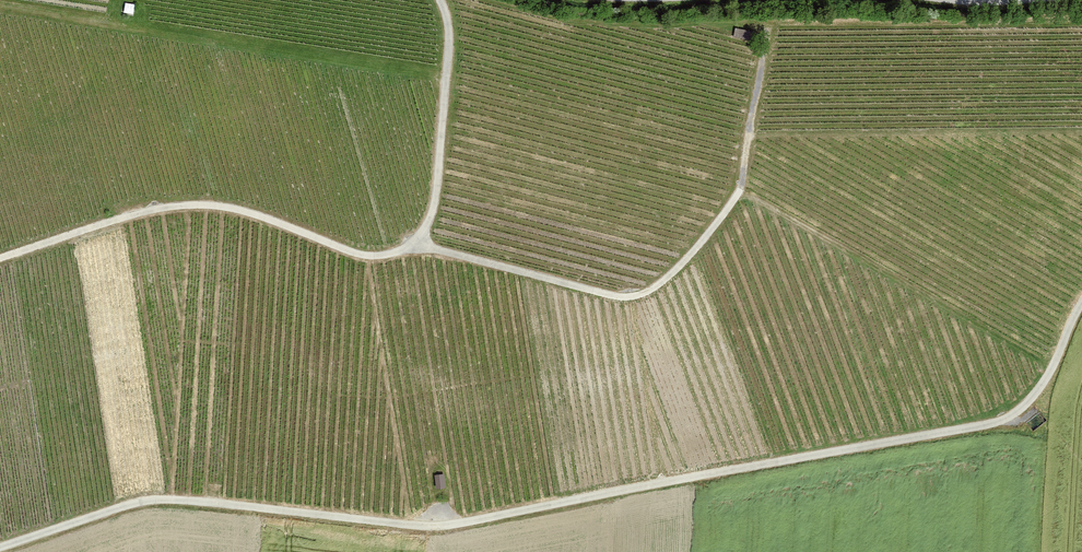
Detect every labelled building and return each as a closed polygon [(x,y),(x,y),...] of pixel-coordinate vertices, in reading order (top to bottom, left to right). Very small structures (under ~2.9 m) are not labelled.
[(734,36),(749,39),(750,29),(736,27),(734,36)] [(446,472),(436,473),(437,486),(447,485),(446,472)]
